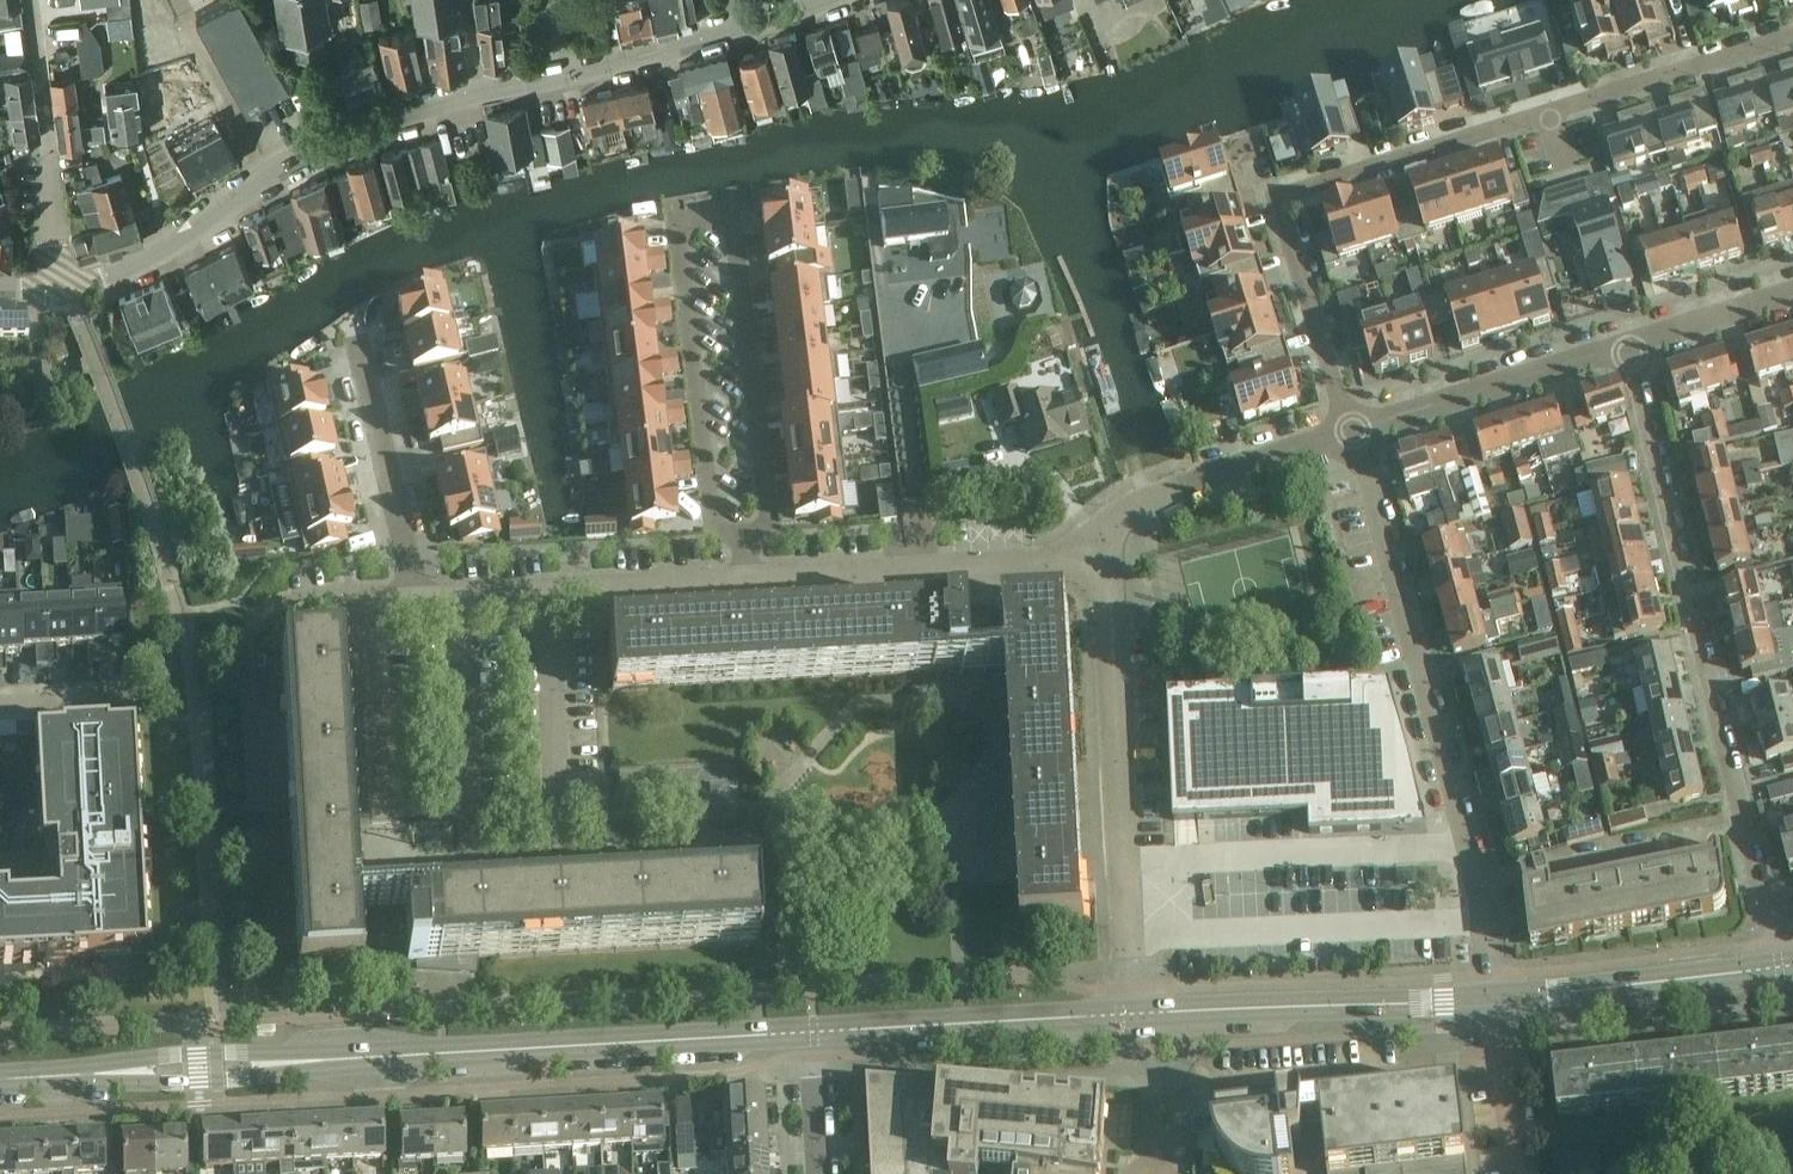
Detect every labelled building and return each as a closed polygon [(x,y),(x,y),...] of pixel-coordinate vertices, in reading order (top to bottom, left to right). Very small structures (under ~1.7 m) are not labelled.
[(19,0),(0,0),(0,28),(22,25),(19,6),(20,6),(19,0)] [(244,0),(218,0),(196,12),(247,109),(289,87),(244,0)] [(281,42),(292,40),(296,64),(324,59),(320,35),(331,33),(325,0),(274,0),(281,42)] [(378,0),(360,0),(365,28),(383,25),(378,0)] [(426,51),(423,26),(459,19),(456,0),(412,0),(415,27),(380,35),(391,88),(423,81),(418,57),(427,55),(426,51)] [(477,24),(500,21),(497,0),(474,0),(477,24)] [(647,0),(617,0),(619,11),(616,11),(617,17),(615,18),(620,42),(654,33),(647,0)] [(652,11),(657,32),(678,28),(678,26),(672,0),(649,0),(652,11)] [(678,26),(698,22),(693,0),(672,0),(678,26)] [(910,0),(893,0),(887,2),(902,60),(906,64),(910,65),(919,63),(923,59),(924,55),(922,45),(932,43),(933,44),(929,27),(932,26),(931,25),(918,29),(910,0)] [(955,0),(931,0),(944,46),(966,40),(955,0)] [(967,29),(975,55),(984,53),(1005,46),(990,0),(958,0),(967,29)] [(1014,27),(1016,26),(1019,30),(1025,31),(1032,29),(1036,25),(1037,19),(1035,12),(1031,0),(1005,0),(1014,27)] [(1044,10),(1068,0),(1040,0),(1044,10)] [(1573,19),(1578,34),(1581,33),(1588,55),(1605,50),(1608,61),(1616,59),(1617,52),(1616,46),(1629,42),(1632,54),(1633,55),(1634,55),(1630,42),(1617,0),(1588,0),(1590,8),(1574,13),(1576,18),(1573,19)] [(1630,42),(1646,37),(1649,48),(1657,46),(1658,39),(1657,34),(1669,29),(1673,41),(1674,42),(1676,42),(1662,0),(1617,0),(1630,42)] [(1687,7),(1692,21),(1710,15),(1711,17),(1728,11),(1731,23),(1739,20),(1741,13),(1739,8),(1751,4),(1755,15),(1756,17),(1758,16),(1753,0),(1705,0),(1706,1),(1687,7)] [(426,51),(442,48),(462,44),(459,19),(423,26),(426,51)] [(500,21),(477,24),(483,67),(505,62),(500,21)] [(883,41),(878,24),(856,30),(861,48),(883,41)] [(1462,24),(1448,28),(1471,103),(1485,98),(1482,89),(1547,68),(1535,32),(1471,52),(1462,24)] [(818,71),(817,71),(820,78),(839,72),(844,90),(865,85),(857,56),(844,60),(839,60),(828,26),(806,33),(818,71)] [(827,101),(820,78),(817,71),(806,74),(793,33),(768,40),(783,89),(803,83),(810,106),(827,101)] [(1574,37),(1560,41),(1565,57),(1579,52),(1574,37)] [(98,39),(80,42),(84,75),(104,72),(100,43),(98,39)] [(442,48),(447,76),(466,72),(462,44),(442,48)] [(29,68),(26,48),(0,51),(0,71),(29,68)] [(418,57),(423,81),(447,76),(442,48),(426,51),(427,55),(418,57)] [(785,101),(769,49),(739,58),(755,110),(785,101)] [(725,51),(694,60),(699,78),(703,77),(706,87),(700,89),(705,109),(713,136),(745,127),(725,51)] [(1051,52),(1038,55),(1042,72),(1056,68),(1051,52)] [(985,56),(971,60),(980,91),(995,87),(985,56)] [(385,90),(372,58),(339,71),(352,104),(385,90)] [(680,116),(705,109),(700,89),(706,87),(703,77),(699,78),(694,60),(681,63),(683,71),(669,75),(680,116)] [(1416,64),(1383,75),(1387,88),(1401,132),(1434,121),(1432,114),(1447,109),(1463,104),(1453,71),(1436,76),(1421,81),(1420,78),(1416,64)] [(1779,69),(1781,76),(1766,81),(1777,113),(1774,114),(1776,120),(1792,115),(1792,64),(1779,69)] [(39,137),(30,72),(4,76),(10,116),(0,117),(4,142),(39,137)] [(1762,125),(1760,118),(1774,114),(1777,113),(1766,81),(1764,73),(1727,85),(1730,92),(1713,98),(1725,136),(1762,125)] [(83,147),(73,77),(50,80),(60,150),(83,147)] [(647,81),(614,89),(621,117),(639,113),(644,134),(658,131),(653,110),(654,109),(647,81)] [(135,82),(106,86),(104,86),(106,100),(110,128),(112,138),(142,134),(135,82)] [(603,121),(621,117),(614,89),(581,97),(588,126),(591,125),(595,145),(608,142),(603,121)] [(1350,103),(1335,108),(1329,91),(1296,102),(1314,159),(1348,148),(1345,141),(1360,136),(1350,103)] [(1700,137),(1718,131),(1705,92),(1668,103),(1671,111),(1656,115),(1666,148),(1664,148),(1666,155),(1702,143),(1700,137)] [(524,108),(487,115),(495,157),(531,150),(533,160),(546,158),(546,160),(574,155),(572,145),(569,126),(569,125),(541,131),(541,132),(529,134),(529,133),(524,108)] [(1651,159),(1649,153),(1664,148),(1666,148),(1656,115),(1654,108),(1617,119),(1619,127),(1602,132),(1614,171),(1651,159)] [(1374,112),(1360,116),(1367,138),(1380,134),(1374,112)] [(189,185),(236,160),(213,115),(165,140),(189,185)] [(672,116),(659,118),(662,133),(675,130),(672,116)] [(1778,123),(1782,136),(1792,133),(1792,119),(1778,123)] [(103,122),(80,125),(83,144),(106,140),(103,122)] [(1744,136),(1727,141),(1730,152),(1747,147),(1744,136)] [(447,170),(438,138),(380,154),(390,190),(410,184),(409,181),(447,170)] [(1281,140),(1267,145),(1275,168),(1289,163),(1281,140)] [(1759,151),(1758,152),(1763,167),(1773,164),(1769,148),(1759,151)] [(1177,161),(1163,165),(1176,204),(1186,201),(1188,208),(1230,195),(1226,182),(1227,181),(1230,177),(1233,177),(1230,167),(1228,168),(1228,169),(1223,171),(1221,164),(1216,149),(1205,152),(1202,153),(1202,152),(1200,153),(1179,159),(1177,160),(1177,161)] [(1758,152),(1748,155),(1753,170),(1763,167),(1758,152)] [(1481,161),(1468,165),(1484,215),(1512,206),(1514,211),(1529,206),(1520,176),(1506,181),(1497,153),(1480,158),(1481,161)] [(328,178),(340,221),(361,215),(358,204),(363,202),(367,217),(390,210),(376,155),(347,163),(350,172),(328,178)] [(1683,155),(1668,159),(1671,170),(1686,166),(1683,155)] [(92,183),(77,188),(86,215),(91,231),(92,230),(134,216),(120,174),(103,180),(96,161),(83,165),(87,177),(90,175),(92,183)] [(1468,165),(1439,174),(1455,224),(1484,215),(1468,165)] [(1721,166),(1708,170),(1712,183),(1725,179),(1721,166)] [(1703,168),(1692,172),(1697,187),(1708,184),(1703,168)] [(1686,190),(1697,187),(1692,172),(1682,175),(1685,186),(1686,190)] [(1629,173),(1609,179),(1612,191),(1632,185),(1632,183),(1629,173)] [(289,190),(293,201),(303,236),(305,238),(309,250),(345,238),(340,221),(328,178),(327,174),(289,190)] [(1404,213),(1413,242),(1428,238),(1426,233),(1455,224),(1439,174),(1427,178),(1426,175),(1409,181),(1418,209),(1404,213)] [(1673,190),(1685,186),(1682,175),(1669,179),(1673,190)] [(1540,223),(1539,226),(1572,216),(1596,293),(1631,283),(1607,205),(1614,203),(1607,178),(1582,185),(1546,196),(1540,223)] [(1655,178),(1645,181),(1650,197),(1660,193),(1655,178)] [(456,195),(451,179),(439,183),(444,199),(456,195)] [(1639,200),(1650,197),(1645,181),(1634,185),(1639,200)] [(860,182),(846,184),(851,215),(864,213),(860,182)] [(1771,192),(1787,242),(1792,240),(1792,185),(1771,192)] [(2,188),(0,188),(0,270),(9,270),(10,231),(2,188)] [(1635,206),(1629,188),(1618,192),(1624,209),(1635,206)] [(771,210),(761,211),(765,238),(810,232),(805,191),(770,196),(771,210)] [(1382,192),(1353,201),(1368,251),(1397,242),(1398,247),(1403,245),(1413,242),(1404,213),(1390,217),(1382,192)] [(1771,192),(1742,201),(1747,217),(1753,236),(1758,234),(1763,249),(1787,242),(1771,192)] [(911,194),(877,199),(884,248),(929,242),(932,261),(950,259),(954,257),(957,252),(953,222),(949,217),(945,217),(944,214),(914,218),(911,194)] [(1191,216),(1180,219),(1190,253),(1244,236),(1239,221),(1246,218),(1243,209),(1241,210),(1235,209),(1234,209),(1230,195),(1188,208),(1191,216)] [(303,236),(293,201),(287,202),(285,198),(266,207),(280,246),(303,236)] [(1368,251),(1353,201),(1352,201),(1352,200),(1325,209),(1325,210),(1323,210),(1331,236),(1317,240),(1326,270),(1341,265),(1340,260),(1368,251)] [(279,245),(264,208),(242,219),(255,255),(252,256),(262,276),(286,266),(277,246),(279,245)] [(86,215),(70,215),(71,236),(75,250),(76,255),(77,255),(79,261),(100,254),(92,230),(91,231),(86,215)] [(134,217),(92,230),(100,254),(142,240),(134,217)] [(1709,228),(1720,262),(1743,255),(1732,219),(1709,226),(1709,228)] [(610,242),(595,244),(598,269),(598,271),(662,263),(661,253),(641,256),(639,238),(637,227),(637,222),(608,226),(610,242)] [(1709,228),(1686,235),(1697,270),(1720,263),(1720,262),(1709,228)] [(810,232),(765,238),(768,265),(778,264),(780,278),(815,274),(829,272),(827,256),(813,258),(810,232)] [(1686,235),(1663,242),(1674,277),(1697,270),(1686,235)] [(1244,236),(1190,253),(1201,286),(1212,283),(1214,290),(1256,277),(1251,263),(1252,263),(1256,259),(1258,259),(1255,249),(1248,251),(1244,236)] [(1490,236),(1479,239),(1483,251),(1494,247),(1490,236)] [(207,254),(230,297),(255,284),(232,241),(207,254)] [(1413,242),(1403,245),(1406,255),(1416,252),(1413,242)] [(1663,242),(1640,249),(1651,284),(1674,277),(1663,242)] [(1478,252),(1465,256),(1469,269),(1476,267),(1480,260),(1478,252)] [(230,297),(207,254),(183,267),(206,310),(230,297)] [(1533,271),(1504,280),(1520,330),(1532,326),(1533,329),(1550,324),(1542,296),(1556,291),(1546,262),(1531,266),(1533,271)] [(598,269),(592,270),(596,297),(645,291),(643,275),(664,272),(662,263),(598,271),(598,269)] [(1394,266),(1375,272),(1378,284),(1398,277),(1394,266)] [(872,274),(861,275),(863,288),(873,286),(872,274)] [(1216,298),(1206,301),(1216,335),(1269,318),(1264,303),(1271,301),(1268,291),(1267,292),(1261,291),(1260,291),(1256,277),(1214,290),(1216,298)] [(162,279),(120,298),(120,299),(123,305),(137,337),(139,344),(188,322),(190,326),(203,320),(187,286),(175,291),(173,287),(167,289),(162,279)] [(407,301),(397,303),(403,329),(453,318),(464,315),(459,292),(442,296),(438,279),(404,287),(407,301)] [(815,281),(771,286),(774,313),(818,308),(830,306),(826,279),(815,281)] [(1504,280),(1475,289),(1491,339),(1520,330),(1504,280)] [(1014,286),(1009,293),(1011,305),(1019,310),(1031,307),(1036,299),(1033,288),(1025,283),(1014,286)] [(1445,293),(1430,298),(1440,328),(1453,323),(1462,351),(1479,346),(1478,343),(1491,339),(1475,289),(1446,298),(1445,293)] [(645,291),(596,297),(599,321),(599,323),(669,314),(668,304),(647,307),(645,291)] [(1417,307),(1388,316),(1404,366),(1434,357),(1426,332),(1440,328),(1430,298),(1416,302),(1417,307)] [(818,308),(774,313),(778,339),(821,333),(818,308)] [(0,309),(0,338),(29,338),(25,309),(0,309)] [(669,314),(599,323),(602,348),(652,342),(650,326),(670,323),(669,314)] [(859,316),(861,328),(871,327),(870,314),(859,316)] [(1404,368),(1403,366),(1404,366),(1388,316),(1359,325),(1357,321),(1343,325),(1352,355),(1367,350),(1375,376),(1377,375),(1377,376),(1404,368)] [(453,318),(403,329),(404,331),(413,328),(416,340),(406,342),(413,370),(457,359),(462,358),(453,318)] [(1269,318),(1216,335),(1227,368),(1238,365),(1240,372),(1281,359),(1277,346),(1278,345),(1282,341),(1284,341),(1281,331),(1274,334),(1269,318)] [(873,339),(871,327),(861,328),(862,341),(873,339)] [(1773,338),(1784,373),(1792,371),(1792,332),(1773,338)] [(821,333),(778,339),(781,364),(824,359),(821,333)] [(495,338),(482,341),(486,357),(499,354),(495,338)] [(1760,381),(1784,373),(1773,338),(1749,346),(1760,381)] [(652,342),(602,348),(605,374),(675,365),(674,355),(654,358),(652,342)] [(980,346),(911,361),(918,392),(987,376),(980,346)] [(70,361),(66,349),(54,353),(59,365),(70,361)] [(1723,353),(1697,362),(1708,399),(1725,394),(1726,398),(1736,395),(1733,384),(1739,382),(1735,366),(1728,368),(1723,353)] [(498,356),(488,358),(492,375),(502,373),(498,356)] [(824,359),(781,364),(784,390),(828,384),(833,384),(839,383),(836,357),(824,359)] [(1242,380),(1232,383),(1244,422),(1258,418),(1258,419),(1268,416),(1283,411),(1283,410),(1297,406),(1290,385),(1297,383),(1294,373),(1292,374),(1287,373),(1286,373),(1281,359),(1240,372),(1242,380)] [(1708,399),(1697,362),(1670,370),(1675,385),(1668,387),(1672,402),(1679,400),(1683,412),(1691,409),(1694,417),(1709,412),(1705,400),(1708,399)] [(675,365),(605,374),(609,399),(658,393),(656,377),(677,374),(675,365)] [(427,388),(418,391),(424,417),(468,407),(468,406),(459,366),(424,374),(427,388)] [(866,367),(867,379),(878,378),(876,366),(866,367)] [(50,369),(30,371),(32,391),(52,389),(50,369)] [(271,383),(265,385),(275,425),(325,413),(319,387),(309,389),(306,375),(271,383)] [(879,391),(878,378),(867,379),(869,392),(879,391)] [(787,414),(781,415),(782,416),(836,409),(833,384),(828,384),(784,390),(787,414)] [(1628,415),(1618,386),(1582,397),(1588,415),(1575,420),(1578,431),(1628,415)] [(1088,434),(1075,390),(1052,397),(1052,396),(1019,406),(1014,392),(995,397),(1004,425),(1018,420),(1028,455),(1067,443),(1067,440),(1088,434)] [(658,393),(609,399),(612,423),(612,425),(682,416),(681,407),(660,409),(658,393)] [(1779,396),(1783,411),(1792,408),(1792,405),(1790,393),(1779,396)] [(967,396),(934,403),(939,424),(972,417),(967,396)] [(468,407),(424,417),(430,443),(439,441),(443,455),(477,447),(483,446),(473,404),(468,406),(468,407)] [(1556,407),(1529,415),(1539,447),(1545,466),(1580,454),(1569,420),(1561,422),(1556,407)] [(1778,431),(1771,407),(1757,411),(1763,435),(1778,431)] [(836,409),(782,416),(785,442),(839,435),(836,409)] [(325,413),(275,425),(284,465),(290,464),(334,454),(328,426),(318,429),(315,417),(325,415),(325,413)] [(1512,455),(1539,447),(1529,415),(1502,423),(1512,455)] [(1722,415),(1713,417),(1717,432),(1726,429),(1722,415)] [(612,423),(606,424),(609,452),(621,451),(621,450),(665,444),(663,428),(683,426),(682,416),(612,425),(612,423)] [(872,418),(874,431),(884,429),(883,417),(872,418)] [(1720,444),(1717,432),(1713,417),(1702,420),(1706,434),(1692,437),(1696,451),(1720,444)] [(1484,463),(1512,455),(1502,423),(1474,432),(1484,463)] [(886,442),(884,429),(874,431),(875,443),(886,442)] [(515,430),(492,435),(494,447),(503,445),(518,441),(515,430)] [(839,435),(785,442),(788,467),(842,461),(839,435)] [(1444,513),(1448,527),(1449,529),(1460,525),(1445,476),(1461,471),(1451,439),(1424,448),(1434,479),(1444,513)] [(665,444),(621,450),(621,451),(624,475),(688,467),(687,458),(667,460),(665,444)] [(496,446),(494,447),(497,459),(506,457),(503,445),(496,446)] [(1777,451),(1781,470),(1792,467),(1792,447),(1777,451)] [(1424,448),(1397,456),(1406,488),(1411,504),(1438,495),(1434,479),(1424,448)] [(448,476),(438,478),(444,505),(493,493),(484,453),(479,454),(444,462),(448,476)] [(1692,463),(1699,490),(1733,482),(1726,455),(1692,463)] [(842,461),(788,467),(791,493),(835,487),(846,486),(842,461)] [(1625,476),(1622,461),(1588,469),(1591,484),(1625,476)] [(944,482),(941,483),(943,496),(971,492),(970,479),(968,462),(942,466),(944,482)] [(1532,478),(1527,462),(1514,466),(1519,482),(1532,478)] [(291,471),(286,472),(288,485),(295,513),(345,501),(339,475),(329,477),(326,463),(291,471)] [(1757,463),(1742,467),(1745,479),(1760,475),(1757,463)] [(605,464),(596,464),(597,478),(607,477),(605,464)] [(688,467),(624,475),(628,501),(671,495),(669,479),(689,477),(688,467)] [(879,469),(880,482),(891,480),(889,468),(879,469)] [(1588,485),(1584,470),(1574,473),(1578,488),(1588,485)] [(1505,487),(1500,471),(1488,475),(1492,490),(1505,487)] [(1760,475),(1745,479),(1747,490),(1763,486),(1760,475)] [(1491,517),(1480,481),(1464,486),(1475,522),(1491,517)] [(1699,490),(1705,518),(1739,509),(1733,482),(1699,490)] [(1590,495),(1597,521),(1637,511),(1631,485),(1590,495)] [(835,487),(791,493),(795,520),(819,517),(820,525),(839,523),(835,487)] [(1538,488),(1524,492),(1528,503),(1542,499),(1538,488)] [(892,489),(876,491),(880,524),(896,522),(892,489)] [(493,493),(444,505),(450,531),(460,529),(463,543),(497,535),(494,521),(500,519),(493,493)] [(1522,494),(1507,499),(1510,509),(1526,505),(1522,494)] [(671,495),(628,501),(632,536),(652,534),(650,525),(675,522),(671,495)] [(345,501),(295,513),(301,540),(304,553),(310,552),(344,544),(341,530),(351,527),(345,501)] [(1705,518),(1712,545),(1746,537),(1739,509),(1705,518)] [(1642,533),(1637,511),(1597,521),(1602,544),(1642,533)] [(1448,527),(1444,513),(1429,517),(1434,531),(1448,527)] [(1522,514),(1504,519),(1512,551),(1530,546),(1522,514)] [(1555,543),(1549,517),(1533,521),(1539,547),(1555,543)] [(1771,518),(1755,521),(1758,534),(1783,528),(1781,520),(1772,522),(1771,518)] [(613,521),(583,522),(584,541),(614,539),(613,521)] [(538,522),(510,524),(512,545),(540,542),(538,522)] [(125,526),(110,528),(112,547),(127,546),(125,526)] [(1602,544),(1588,547),(1594,570),(1648,558),(1642,533),(1602,544)] [(1424,546),(1432,574),(1466,565),(1465,565),(1472,563),(1465,535),(1424,546)] [(1753,564),(1746,537),(1712,545),(1718,572),(1753,564)] [(248,547),(231,547),(232,561),(249,561),(248,547)] [(39,551),(24,552),(25,564),(40,563),(39,551)] [(1532,555),(1506,562),(1511,581),(1537,574),(1532,555)] [(66,558),(55,558),(56,566),(66,566),(66,558)] [(1648,558),(1594,570),(1599,594),(1613,591),(1653,581),(1648,558)] [(14,561),(6,562),(7,575),(15,575),(14,561)] [(1545,568),(1548,582),(1564,578),(1561,564),(1545,568)] [(1473,591),(1466,565),(1432,574),(1439,600),(1473,591)] [(1567,590),(1564,578),(1548,582),(1551,594),(1567,590)] [(1613,591),(1619,615),(1659,605),(1653,581),(1613,591)] [(1725,591),(1732,619),(1764,611),(1757,583),(1725,591)] [(121,589),(95,590),(98,664),(109,664),(108,645),(124,644),(121,589)] [(95,590),(68,592),(69,604),(72,647),(87,646),(88,665),(98,664),(95,590)] [(1480,618),(1473,591),(1439,600),(1447,627),(1480,618)] [(1541,591),(1526,595),(1529,604),(1544,600),(1541,591)] [(0,596),(0,675),(6,674),(5,656),(21,655),(21,650),(18,607),(17,595),(0,596)] [(1489,604),(1491,615),(1507,611),(1515,608),(1512,598),(1489,604)] [(69,604),(43,605),(47,667),(57,667),(56,648),(72,647),(69,604)] [(43,605),(18,607),(21,650),(35,649),(36,668),(47,667),(43,605)] [(610,629),(608,630),(612,693),(614,693),(614,692),(693,688),(761,684),(899,676),(916,675),(962,673),(990,671),(1009,670),(1021,889),(1023,927),(1022,927),(1022,929),(1025,928),(1086,925),(1085,923),(1084,906),(1082,880),(1076,764),(1067,607),(1068,607),(1068,605),(1004,608),(1004,611),(1006,610),(1009,662),(990,663),(962,665),(959,611),(951,611),(943,612),(943,607),(928,606),(925,606),(908,606),(908,614),(889,615),(610,631),(610,629)] [(1619,615),(1611,617),(1617,641),(1625,640),(1665,630),(1659,605),(1619,615)] [(1507,611),(1491,615),(1495,626),(1510,622),(1507,611)] [(1732,619),(1738,647),(1771,639),(1764,611),(1732,619)] [(1556,615),(1560,629),(1575,625),(1572,612),(1556,615)] [(1548,617),(1536,620),(1539,632),(1551,629),(1548,617)] [(1480,618),(1447,627),(1455,655),(1488,646),(1480,618)] [(1575,625),(1560,629),(1563,641),(1578,637),(1575,625)] [(1738,647),(1745,674),(1753,672),(1755,680),(1792,671),(1792,633),(1771,639),(1738,647)] [(1558,652),(1555,639),(1518,648),(1522,661),(1558,652)] [(341,646),(279,650),(283,712),(284,712),(284,714),(290,810),(299,968),(298,968),(298,970),(317,969),(332,968),(361,966),(407,964),(415,964),(421,963),(422,968),(457,967),(456,961),(478,960),(479,960),(497,959),(757,944),(756,925),(756,920),(754,881),(752,881),(752,883),(463,899),(436,901),(436,900),(435,900),(406,902),(404,902),(405,911),(358,913),(358,905),(359,905),(354,825),(343,646),(341,646)] [(1635,660),(1643,691),(1678,683),(1670,652),(1635,660)] [(1609,667),(1605,654),(1569,662),(1572,675),(1609,667)] [(1464,675),(1473,706),(1509,696),(1501,665),(1464,675)] [(1643,691),(1650,719),(1685,711),(1678,683),(1643,691)] [(1373,684),(1168,694),(1168,702),(1174,822),(1214,820),(1309,816),(1310,835),(1381,832),(1380,812),(1422,810),(1422,811),(1389,684),(1373,684)] [(1557,691),(1563,712),(1573,709),(1567,688),(1557,691)] [(1792,723),(1792,714),(1788,693),(1752,702),(1759,731),(1792,723)] [(1481,735),(1517,725),(1509,696),(1473,706),(1481,735)] [(1585,729),(1595,727),(1590,705),(1580,708),(1585,729)] [(1563,712),(1555,714),(1560,735),(1578,731),(1573,709),(1563,712)] [(1650,719),(1657,750),(1692,742),(1685,711),(1650,719)] [(145,955),(132,717),(99,719),(68,721),(35,723),(42,848),(55,847),(56,861),(42,862),(42,873),(44,902),(39,902),(8,904),(7,894),(0,895),(0,963),(145,955)] [(1759,731),(1766,760),(1780,757),(1784,774),(1792,772),(1792,723),(1759,731)] [(1481,735),(1489,763),(1525,753),(1517,725),(1481,735)] [(1618,736),(1589,743),(1594,765),(1604,763),(1614,760),(1624,758),(1618,736)] [(1572,770),(1577,769),(1587,766),(1580,739),(1565,742),(1572,770)] [(1657,750),(1663,777),(1698,769),(1692,742),(1657,750)] [(1489,763),(1497,791),(1533,781),(1525,753),(1489,763)] [(1604,763),(1594,765),(1599,786),(1600,789),(1620,785),(1614,760),(1604,763)] [(1592,787),(1587,766),(1577,769),(1582,790),(1592,787)] [(1705,798),(1698,769),(1663,777),(1670,806),(1705,798)] [(1541,809),(1533,781),(1497,791),(1505,819),(1541,809)] [(1771,804),(1783,800),(1792,798),(1792,783),(1767,790),(1771,804)] [(1541,809),(1505,819),(1513,849),(1549,839),(1541,809)] [(1648,825),(1644,810),(1607,820),(1611,834),(1648,825)] [(1605,836),(1601,822),(1563,832),(1567,846),(1605,836)] [(1792,869),(1792,824),(1779,828),(1790,870),(1792,869)] [(1545,869),(1521,876),(1526,894),(1524,894),(1530,945),(1531,949),(1714,912),(1717,911),(1720,910),(1722,907),(1724,904),(1725,901),(1724,898),(1720,857),(1718,857),(1718,858),(1719,865),(1695,869),(1647,879),(1599,889),(1551,898),(1551,891),(1550,889),(1545,869)] [(1552,1070),(1557,1116),(1792,1089),(1792,1043),(1552,1070)] [(1098,1172),(1102,1172),(1108,1103),(868,1082),(871,1152),(869,1152),(872,1166),(872,1173),(980,1173),(980,1169),(1018,1173),(1097,1173),(1098,1172)] [(1327,1173),(1338,1173),(1466,1159),(1458,1090),(1319,1106),(1321,1126),(1327,1173)] [(723,1096),(724,1126),(764,1124),(762,1094),(723,1096)] [(692,1128),(690,1100),(676,1101),(678,1129),(692,1128)] [(659,1102),(629,1104),(631,1146),(661,1144),(659,1102)] [(1303,1108),(1303,1107),(1302,1106),(1301,1104),(1296,1102),(1278,1104),(1278,1111),(1216,1118),(1218,1135),(1214,1135),(1215,1140),(1215,1141),(1216,1144),(1216,1147),(1217,1149),(1219,1153),(1221,1158),(1223,1162),(1226,1166),(1230,1170),(1234,1173),(1295,1173),(1292,1151),(1291,1144),(1301,1143),(1302,1129),(1303,1110),(1303,1109),(1303,1108)] [(599,1106),(601,1148),(631,1146),(629,1104),(599,1106)] [(572,1149),(601,1148),(599,1106),(569,1107),(572,1149)] [(1303,1110),(1302,1129),(1311,1128),(1321,1126),(1319,1106),(1311,1107),(1303,1108),(1303,1109),(1303,1110)] [(569,1107),(540,1109),(542,1151),(572,1149),(569,1107)] [(511,1111),(513,1153),(542,1151),(540,1109),(511,1111)] [(482,1154),(513,1153),(511,1111),(480,1113),(482,1154)] [(380,1118),(350,1120),(353,1161),(382,1160),(380,1118)] [(431,1120),(433,1162),(464,1160),(461,1118),(431,1120)] [(350,1120),(321,1121),(323,1163),(353,1161),(350,1120)] [(415,1163),(433,1162),(431,1120),(399,1122),(402,1162),(396,1162),(397,1173),(416,1172),(415,1163)] [(1206,1120),(1194,1122),(1195,1132),(1207,1130),(1206,1120)] [(321,1121),(291,1123),(293,1165),(323,1163),(321,1121)] [(291,1123),(261,1125),(264,1166),(293,1165),(291,1123)] [(724,1126),(726,1156),(765,1154),(764,1124),(724,1126)] [(232,1126),(234,1168),(264,1166),(261,1125),(232,1126)] [(204,1170),(234,1168),(232,1126),(201,1128),(204,1170)] [(71,1136),(73,1173),(96,1173),(104,1173),(102,1134),(71,1136)] [(154,1173),(184,1173),(182,1135),(152,1136),(154,1173)] [(43,1173),(73,1173),(71,1136),(41,1137),(43,1173)] [(152,1136),(121,1138),(123,1173),(154,1173),(152,1136)] [(41,1137),(12,1139),(14,1173),(43,1173),(41,1137)] [(0,1140),(0,1173),(14,1173),(12,1139),(0,1140)] [(677,1147),(678,1159),(694,1158),(693,1146),(677,1147)] [(727,1173),(766,1173),(765,1154),(726,1156),(727,1173)] [(1597,1154),(1558,1158),(1560,1173),(1600,1173),(1597,1154)] [(694,1158),(678,1159),(679,1172),(695,1171),(694,1158)] [(1338,1173),(1465,1173),(1463,1162),(1467,1161),(1466,1159),(1338,1173)]
